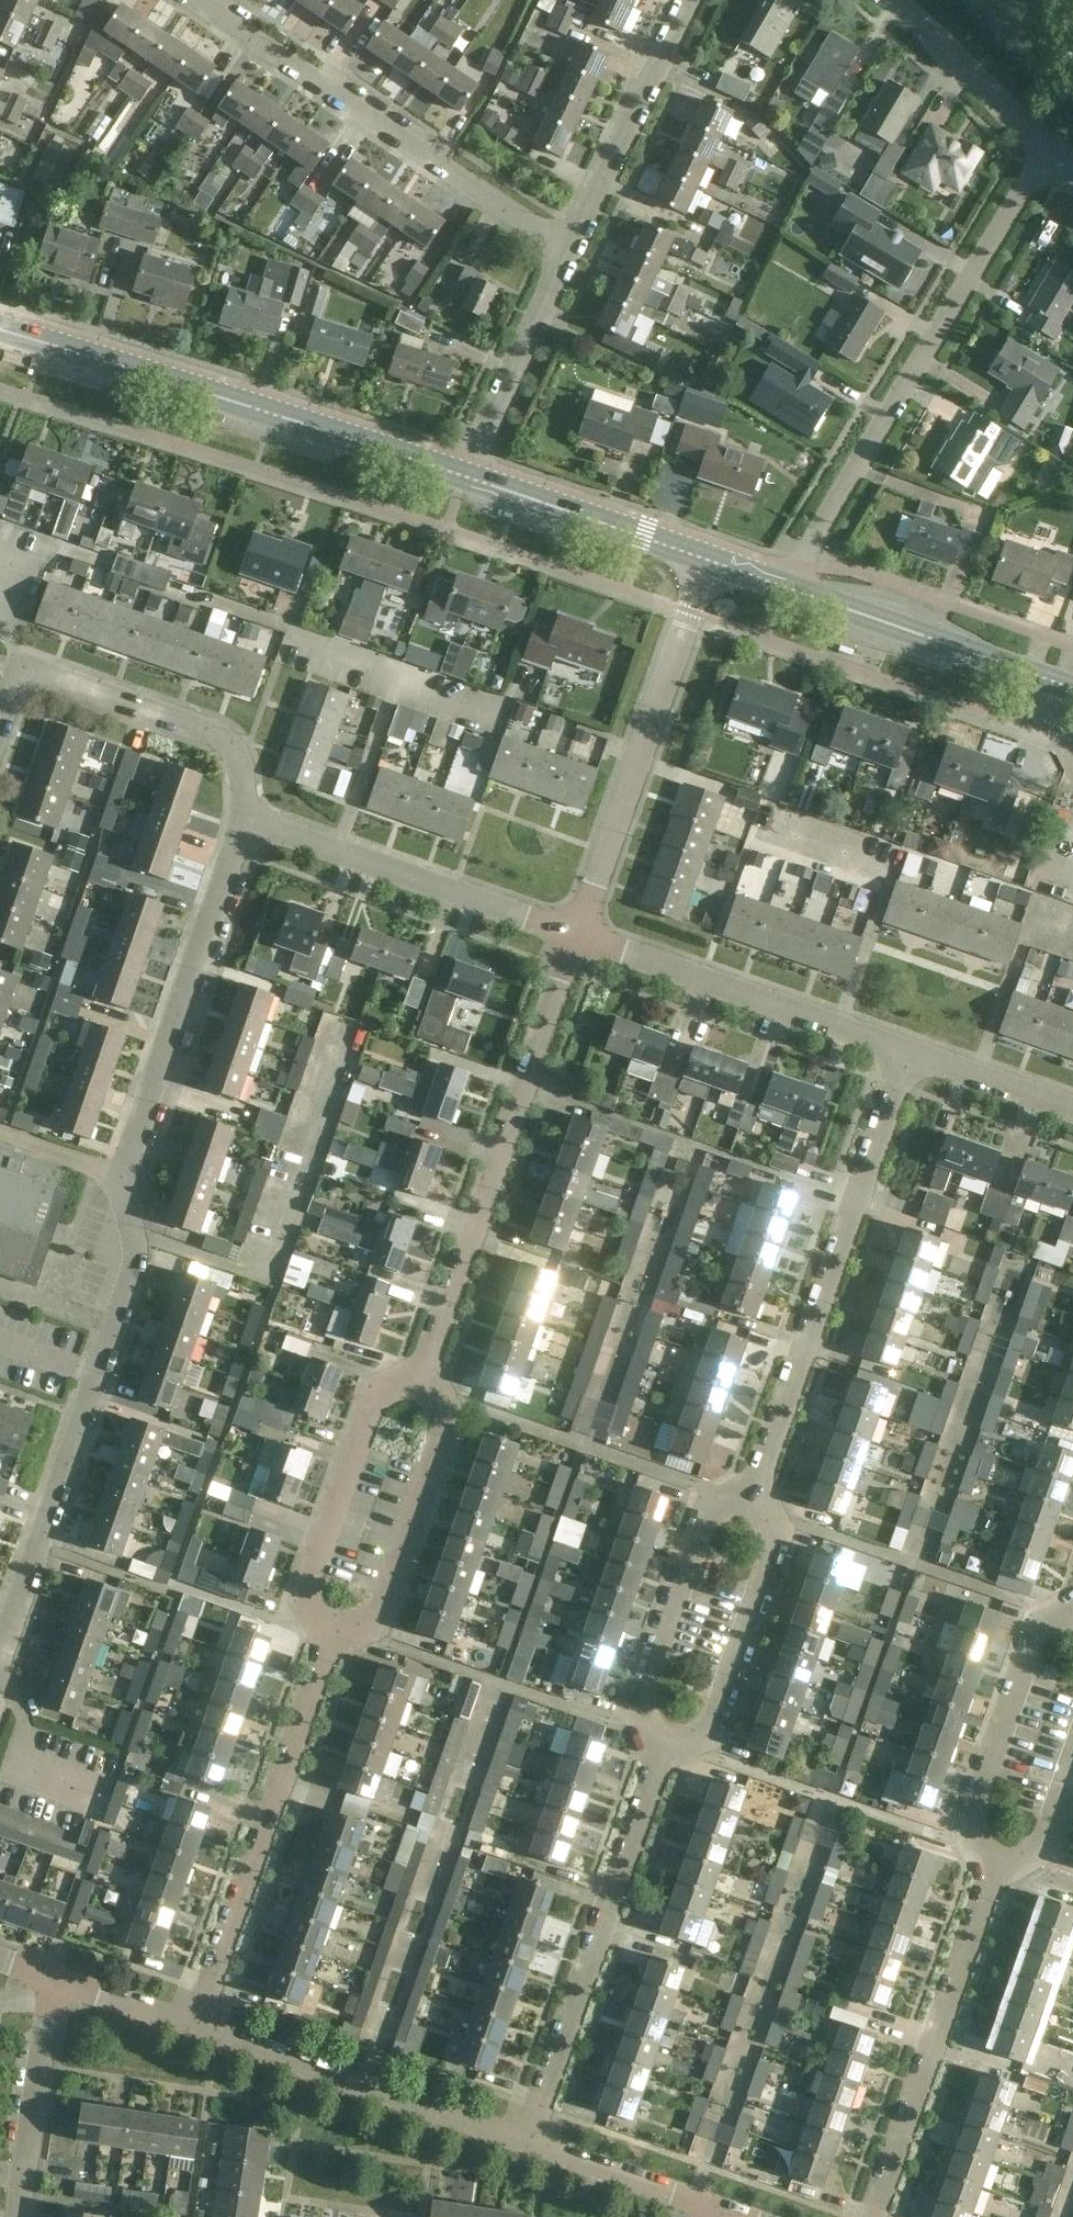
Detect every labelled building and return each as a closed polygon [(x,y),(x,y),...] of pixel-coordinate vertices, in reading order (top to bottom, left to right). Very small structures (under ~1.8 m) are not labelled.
[(57,40),(63,27),(48,20),(47,22),(31,14),(38,0),(37,0),(1,0),(0,3),(0,13),(26,25),(27,25),(42,33),(57,40)] [(299,3),(322,19),(335,0),(301,0),(299,3)] [(322,19),(345,35),(362,10),(347,0),(335,0),(322,19)] [(381,5),(392,12),(400,0),(385,0),(381,5)] [(546,0),(541,10),(551,14),(555,5),(546,0)] [(632,8),(616,0),(601,0),(592,20),(620,33),(632,8)] [(760,53),(771,59),(795,15),(796,16),(799,11),(798,11),(804,1),(802,0),(765,0),(741,42),(760,53)] [(551,14),(570,24),(576,12),(556,2),(555,5),(551,14)] [(117,64),(119,61),(128,47),(145,22),(122,6),(113,19),(101,13),(77,62),(89,68),(97,51),(103,54),(117,64)] [(444,9),(441,14),(442,15),(451,21),(453,22),(457,18),(460,13),(452,8),(449,12),(444,9)] [(0,13),(0,43),(14,50),(26,25),(0,13)] [(551,14),(545,26),(565,36),(570,24),(551,14)] [(429,33),(440,41),(453,22),(451,21),(442,15),(429,33)] [(128,47),(151,63),(168,37),(145,22),(128,47)] [(453,22),(440,41),(451,49),(464,30),(453,22)] [(384,24),(379,31),(367,49),(390,65),(407,40),(384,24)] [(57,40),(42,33),(36,44),(51,51),(57,40)] [(831,33),(794,93),(810,103),(819,88),(831,96),(814,123),(827,131),(851,93),(838,85),(859,50),(831,33)] [(168,37),(151,63),(174,79),(191,53),(168,37)] [(390,65),(413,80),(430,55),(407,40),(390,65)] [(569,69),(596,82),(608,56),(581,43),(569,69)] [(506,55),(493,49),(484,70),(496,75),(506,55)] [(191,53),(174,79),(197,94),(214,69),(191,53)] [(413,80),(437,96),(454,71),(430,55),(413,80)] [(128,68),(119,61),(117,64),(108,77),(117,84),(128,68)] [(527,64),(521,77),(543,87),(548,75),(527,64)] [(118,88),(120,89),(129,96),(142,77),(131,69),(118,88)] [(557,94),(584,107),(596,82),(569,69),(557,94)] [(454,71),(437,96),(460,112),(477,87),(454,71)] [(716,89),(744,103),(751,87),(723,74),(716,89)] [(153,84),(142,77),(129,96),(140,104),(153,84)] [(543,87),(521,77),(515,89),(537,99),(543,87)] [(212,119),(225,128),(232,117),(243,124),(259,99),(236,83),(212,119)] [(882,157),(860,195),(874,203),(887,180),(904,150),(892,143),(911,110),(917,100),(902,91),(899,96),(886,88),(874,106),(854,140),(882,157)] [(7,106),(38,121),(43,111),(26,104),(28,101),(13,94),(7,106)] [(545,119),(572,132),(584,107),(557,94),(545,119)] [(283,115),(259,99),(243,124),(266,140),(283,115)] [(692,126),(720,139),(732,113),(704,100),(692,126)] [(2,116),(1,118),(28,130),(30,126),(39,131),(31,148),(36,150),(48,126),(38,121),(7,106),(0,102),(0,115),(2,116)] [(188,108),(175,127),(186,134),(199,116),(188,108)] [(488,109),(479,122),(491,130),(500,117),(488,109)] [(101,113),(86,134),(98,142),(112,120),(101,113)] [(772,132),(755,114),(745,124),(762,141),(772,132)] [(266,140),(256,154),(245,173),(255,180),(278,148),(289,155),(306,130),(283,115),(266,140)] [(210,123),(199,116),(186,134),(197,142),(210,123)] [(539,131),(531,127),(525,140),(560,157),(572,132),(545,119),(539,131)] [(511,146),(518,135),(500,122),(493,134),(511,146)] [(680,151),(709,164),(720,139),(692,126),(680,151)] [(810,129),(797,149),(811,166),(828,140),(810,129)] [(933,173),(958,188),(979,153),(964,144),(962,147),(932,129),(906,173),(926,185),(933,173)] [(306,130),(289,155),(300,163),(287,181),(300,190),(290,204),(301,211),(313,193),(302,186),(329,146),(306,130)] [(34,179),(41,183),(57,190),(74,153),(51,142),(34,179)] [(233,166),(244,174),(245,173),(256,154),(247,147),(233,166)] [(669,176),(697,189),(709,164),(680,151),(669,176)] [(833,153),(819,157),(822,172),(837,168),(833,153)] [(147,158),(137,172),(148,181),(158,167),(147,158)] [(723,171),(745,181),(757,187),(763,174),(729,159),(723,171)] [(334,186),(357,202),(374,176),(351,160),(334,186)] [(842,184),(815,167),(806,182),(833,198),(842,184)] [(739,193),(745,181),(723,171),(717,184),(739,193)] [(397,192),(374,176),(357,202),(380,217),(397,192)] [(657,201),(677,211),(685,215),(697,189),(669,176),(657,201)] [(899,187),(887,180),(874,203),(886,210),(899,187)] [(13,228),(24,194),(0,186),(0,224),(13,228)] [(113,188),(109,201),(126,206),(130,193),(113,188)] [(100,228),(126,236),(139,195),(132,192),(127,208),(108,202),(100,228)] [(380,217),(371,231),(358,250),(349,263),(360,271),(369,258),(370,258),(387,233),(393,225),(403,233),(420,207),(397,192),(380,217)] [(324,200),(313,193),(301,211),(312,218),(324,200)] [(139,195),(126,236),(153,244),(161,218),(143,213),(143,212),(147,198),(148,197),(139,195)] [(900,285),(903,286),(914,268),(911,266),(920,251),(873,223),(879,213),(851,196),(833,225),(852,236),(841,255),(897,289),(900,285)] [(147,198),(143,212),(160,217),(164,203),(147,198)] [(420,207),(403,233),(426,249),(444,223),(420,207)] [(719,231),(721,232),(727,219),(705,209),(700,221),(719,231)] [(347,243),(358,250),(371,231),(360,223),(347,243)] [(942,224),(935,236),(948,244),(955,231),(942,224)] [(661,263),(666,251),(705,267),(710,255),(672,237),(672,238),(646,225),(634,250),(661,263)] [(88,278),(99,242),(50,227),(38,267),(58,273),(59,269),(88,278)] [(719,231),(714,243),(726,249),(732,237),(721,232),(719,231)] [(634,250),(622,276),(649,289),(664,296),(686,305),(699,311),(703,301),(691,296),(693,292),(655,276),(661,263),(634,250)] [(146,256),(141,271),(134,292),(164,301),(162,305),(183,311),(195,270),(146,256)] [(228,302),(221,323),(239,329),(240,325),(273,335),(280,314),(283,301),(297,306),(302,289),(308,273),(292,268),(280,265),(268,261),(262,279),(251,275),(245,294),(231,290),(228,302)] [(404,281),(406,283),(400,292),(409,298),(415,289),(428,270),(417,263),(404,281)] [(822,278),(849,294),(857,280),(830,264),(822,278)] [(1060,324),(1072,301),(1072,275),(1055,264),(1030,307),(1035,310),(1027,324),(1056,341),(1064,326),(1060,324)] [(462,309),(464,309),(484,319),(497,290),(478,281),(481,275),(466,268),(459,283),(471,289),(462,309)] [(317,276),(314,284),(327,288),(330,279),(317,276)] [(622,276),(610,301),(637,314),(649,289),(622,276)] [(328,290),(324,289),(314,286),(305,313),(320,318),(328,290)] [(824,344),(835,351),(854,362),(883,313),(854,295),(841,316),(832,310),(823,324),(833,330),(824,344)] [(425,296),(417,309),(426,314),(434,301),(425,296)] [(686,305),(664,296),(659,308),(681,318),(686,305)] [(602,343),(655,368),(661,356),(631,342),(637,329),(631,326),(637,314),(610,301),(598,326),(608,331),(602,343)] [(401,312),(395,324),(419,336),(426,323),(401,312)] [(317,321),(314,329),(308,349),(362,366),(371,338),(317,321)] [(399,345),(389,375),(417,384),(444,392),(453,362),(421,352),(424,341),(403,334),(400,345),(399,345)] [(772,366),(763,380),(752,399),(787,420),(787,423),(796,429),(799,427),(810,434),(830,401),(806,387),(820,365),(771,334),(766,343),(771,347),(766,354),(799,374),(795,381),(772,366)] [(1000,414),(1019,426),(1023,428),(1058,371),(1028,353),(1009,342),(990,373),(1016,389),(1000,414)] [(667,384),(663,396),(679,400),(682,388),(667,384)] [(590,405),(579,437),(627,454),(632,438),(648,444),(648,443),(656,419),(657,416),(635,408),(634,411),(616,405),(619,398),(595,389),(590,405)] [(685,392),(677,416),(700,424),(708,399),(685,392)] [(656,396),(652,409),(673,416),(677,403),(656,396)] [(711,411),(706,421),(716,426),(721,415),(711,411)] [(1021,444),(994,428),(976,416),(968,428),(962,425),(946,452),(944,451),(934,468),(953,479),(978,494),(994,468),(1009,465),(1021,444)] [(1046,453),(1065,459),(1072,436),(1072,430),(1057,424),(1046,453)] [(720,437),(712,434),(687,426),(678,453),(704,462),(699,478),(751,496),(763,461),(717,445),(720,437)] [(4,516),(3,519),(18,524),(27,499),(31,487),(48,493),(61,457),(30,446),(18,480),(17,480),(10,500),(0,496),(0,514),(4,516)] [(61,457),(48,493),(66,499),(52,536),(67,541),(77,545),(81,533),(71,530),(80,504),(79,504),(91,468),(61,457)] [(138,524),(156,530),(168,495),(138,484),(126,518),(124,517),(117,536),(132,541),(138,524)] [(990,494),(987,500),(989,506),(996,509),(1003,506),(1006,500),(1004,494),(998,491),(990,494)] [(199,505),(168,495),(156,530),(174,537),(168,554),(201,565),(212,533),(211,533),(209,538),(190,531),(199,505)] [(921,501),(917,514),(930,518),(934,505),(921,501)] [(954,557),(970,562),(979,535),(963,529),(961,535),(932,525),(932,524),(915,518),(914,521),(902,517),(895,536),(907,541),(905,548),(952,564),(954,557)] [(100,529),(95,546),(108,550),(114,534),(100,529)] [(241,574),(294,593),(310,548),(295,543),(293,548),(254,534),(241,574)] [(360,592),(356,590),(340,634),(353,638),(385,550),(352,538),(341,569),(365,578),(360,592)] [(1072,564),(1072,562),(1072,557),(1058,551),(1055,560),(1007,542),(1001,558),(993,579),(995,580),(996,576),(1029,588),(1028,591),(1043,597),(1049,579),(1065,585),(1072,564)] [(417,561),(385,550),(353,638),(367,643),(387,585),(406,592),(417,561)] [(117,554),(111,572),(122,577),(137,582),(144,564),(117,554)] [(90,565),(73,559),(69,572),(73,573),(86,577),(90,565)] [(171,573),(144,564),(137,582),(165,592),(171,573)] [(122,577),(111,572),(111,574),(108,573),(103,589),(115,594),(122,577)] [(473,621),(486,585),(459,576),(450,601),(433,595),(425,618),(442,624),(447,612),(473,621)] [(125,580),(119,593),(132,598),(137,585),(125,580)] [(56,623),(70,628),(82,594),(50,583),(36,623),(37,623),(53,628),(56,623)] [(512,594),(486,585),(473,621),(499,631),(504,619),(516,623),(522,620),(526,608),(523,602),(511,597),(512,594)] [(150,593),(145,607),(158,612),(163,598),(150,593)] [(82,594),(70,628),(82,632),(82,638),(99,644),(112,605),(82,594)] [(118,645),(131,649),(143,616),(112,605),(99,644),(114,650),(118,645)] [(180,605),(175,620),(188,624),(193,610),(180,605)] [(549,669),(553,657),(601,673),(606,657),(607,658),(609,654),(608,653),(613,638),(583,627),(584,623),(560,615),(554,631),(536,625),(524,660),(549,669)] [(143,660),(160,666),(174,626),(143,616),(131,649),(143,654),(143,660)] [(245,624),(241,637),(256,642),(260,629),(245,624)] [(192,671),(204,637),(174,626),(160,666),(175,671),(179,666),(192,671)] [(221,687),(223,682),(235,648),(204,637),(192,671),(205,675),(204,681),(221,687)] [(398,642),(394,655),(403,658),(407,645),(398,642)] [(453,677),(464,648),(451,643),(441,673),(453,677)] [(265,659),(235,648),(223,682),(235,686),(235,692),(251,698),(250,698),(251,698),(265,659)] [(422,648),(416,664),(433,670),(439,654),(422,648)] [(476,652),(464,648),(453,677),(466,681),(476,652)] [(625,648),(622,657),(629,660),(632,650),(625,648)] [(733,701),(734,701),(728,717),(776,733),(771,746),(796,754),(809,719),(791,713),(797,697),(773,688),(771,692),(741,681),(735,697),(734,697),(733,701)] [(304,717),(337,729),(349,697),(309,683),(309,684),(304,700),(308,703),(304,717)] [(369,695),(365,707),(377,711),(381,699),(369,695)] [(520,704),(514,720),(529,725),(534,709),(520,704)] [(825,720),(814,750),(810,763),(827,769),(833,751),(862,761),(876,719),(845,709),(836,734),(823,730),(827,720),(825,720)] [(550,714),(545,729),(559,734),(564,719),(550,714)] [(287,745),(293,747),(327,760),(337,729),(304,717),(299,729),(293,729),(287,745)] [(876,719),(862,761),(892,771),(886,789),(902,794),(906,782),(916,751),(915,751),(911,760),(898,756),(907,730),(876,719)] [(88,736),(49,723),(43,739),(47,742),(43,754),(78,766),(88,736)] [(452,724),(448,736),(460,741),(464,729),(452,724)] [(591,734),(579,730),(575,739),(587,743),(586,746),(602,752),(606,741),(590,736),(591,734)] [(465,733),(460,747),(478,753),(483,739),(465,733)] [(504,738),(492,773),(490,778),(491,778),(491,777),(507,783),(510,778),(523,783),(535,749),(504,738)] [(112,746),(106,743),(100,761),(113,766),(120,749),(112,746)] [(929,756),(921,776),(914,798),(930,804),(936,787),(966,797),(980,756),(949,745),(946,752),(934,747),(930,756),(929,756)] [(327,760),(293,747),(289,760),(283,759),(276,776),(316,790),(327,760)] [(535,749),(523,783),(536,787),(536,793),(552,799),(566,760),(535,749)] [(131,781),(133,775),(140,754),(127,750),(118,776),(128,780),(131,781)] [(78,766),(43,754),(38,753),(32,770),(36,772),(32,785),(67,797),(78,766)] [(347,764),(346,766),(357,770),(362,757),(351,753),(347,764)] [(980,756),(966,797),(997,807),(991,825),(1005,830),(1020,787),(1018,787),(1015,796),(1002,792),(1011,766),(980,756)] [(566,760),(552,799),(553,799),(554,794),(567,798),(567,804),(582,810),(583,811),(597,771),(566,760)] [(168,764),(161,785),(159,790),(193,802),(202,776),(168,764)] [(412,780),(381,770),(368,809),(369,809),(384,814),(388,809),(400,814),(412,780)] [(92,774),(88,785),(102,791),(106,780),(92,774)] [(119,805),(128,780),(118,776),(109,802),(119,805)] [(413,824),(429,830),(443,791),(412,780),(400,814),(414,819),(413,824)] [(67,797),(32,785),(28,783),(22,800),(26,803),(22,815),(17,813),(17,814),(56,828),(67,797)] [(683,805),(678,817),(715,830),(726,800),(705,792),(685,785),(679,802),(683,805)] [(193,802),(159,790),(150,817),(184,828),(193,802)] [(474,802),(443,791),(429,830),(430,830),(432,825),(444,829),(444,835),(460,841),(461,842),(474,802)] [(756,812),(761,799),(742,792),(737,804),(756,812)] [(110,831),(119,805),(109,802),(100,828),(110,831)] [(672,835),(667,847),(667,848),(703,860),(715,830),(678,817),(674,815),(668,832),(672,835)] [(184,828),(150,817),(141,843),(174,854),(184,828)] [(72,833),(67,846),(84,852),(89,840),(72,833)] [(933,837),(927,854),(944,860),(950,843),(933,837)] [(174,854),(141,843),(132,869),(165,881),(174,854)] [(53,858),(34,851),(14,844),(8,860),(12,863),(7,875),(3,874),(43,888),(53,858)] [(692,891),(703,860),(667,848),(667,847),(663,845),(657,862),(661,865),(657,877),(652,876),(652,877),(692,891)] [(67,850),(61,868),(78,874),(84,855),(67,850)] [(751,850),(746,865),(761,870),(765,854),(751,850)] [(728,852),(723,867),(735,870),(740,856),(728,852)] [(124,864),(97,855),(93,868),(120,877),(124,864)] [(923,858),(918,872),(933,877),(938,863),(923,858)] [(799,865),(795,875),(810,881),(814,871),(799,865)] [(719,867),(715,879),(731,884),(735,872),(719,867)] [(115,890),(120,877),(93,868),(88,881),(115,890)] [(818,872),(812,890),(813,891),(825,895),(827,895),(833,878),(818,872)] [(3,874),(0,882),(0,893),(1,894),(0,897),(0,908),(32,919),(43,888),(3,874)] [(692,891),(652,877),(646,892),(650,895),(646,907),(642,906),(641,907),(681,921),(688,900),(692,891)] [(904,923),(917,927),(929,894),(897,883),(884,922),(885,923),(885,922),(900,928),(904,923)] [(847,885),(843,898),(853,901),(858,888),(847,885)] [(164,905),(143,898),(130,894),(121,920),(155,932),(164,905)] [(929,938),(946,943),(959,904),(929,894),(917,927),(930,932),(929,938)] [(65,897),(61,908),(70,911),(74,899),(65,897)] [(744,936),(758,941),(769,908),(737,897),(731,915),(724,936),(725,936),(741,941),(744,936)] [(289,972),(292,973),(315,981),(327,948),(314,943),(323,915),(291,904),(280,935),(299,942),(289,972)] [(965,944),(978,949),(990,915),(959,904),(946,943),(962,949),(965,944)] [(71,933),(82,937),(92,910),(80,905),(71,933)] [(0,908),(0,942),(21,949),(32,919),(0,908)] [(786,957),(800,919),(769,908),(758,941),(770,945),(770,951),(786,957)] [(707,911),(702,924),(713,928),(718,915),(707,911)] [(1021,926),(990,915),(978,949),(991,953),(991,959),(1006,965),(1007,966),(1021,926)] [(805,958),(819,963),(831,929),(800,919),(786,957),(802,963),(805,958)] [(145,958),(155,932),(121,920),(112,946),(145,958)] [(831,929),(819,963),(831,967),(831,973),(847,978),(846,979),(848,979),(861,940),(831,929)] [(363,930),(355,950),(352,959),(380,969),(391,939),(363,930)] [(90,939),(82,937),(71,933),(62,957),(81,964),(90,939)] [(391,939),(380,969),(408,979),(419,949),(391,939)] [(136,984),(145,958),(112,946),(103,973),(136,984)] [(48,971),(53,957),(35,950),(30,965),(48,971)] [(348,955),(336,951),(327,978),(339,982),(348,955)] [(435,986),(426,1012),(448,1020),(456,995),(481,1004),(491,975),(458,963),(448,990),(435,986)] [(1056,976),(1072,982),(1072,981),(1072,967),(1061,963),(1056,976)] [(1024,965),(1020,978),(1029,982),(1033,968),(1024,965)] [(7,1009),(18,979),(0,972),(0,1006),(7,1009)] [(127,1010),(136,984),(103,973),(94,999),(127,1010)] [(36,974),(32,987),(47,992),(51,978),(36,974)] [(427,983),(415,979),(405,1005),(418,1010),(427,983)] [(232,1010),(265,1022),(274,996),(241,984),(232,1010)] [(86,994),(60,985),(55,998),(81,1007),(86,994)] [(314,998),(288,989),(283,1003),(309,1012),(314,998)] [(1020,1034),(1034,1038),(1046,1004),(1014,993),(1000,1033),(1001,1033),(1017,1038),(1020,1034)] [(55,998),(51,1011),(77,1020),(81,1007),(55,998)] [(1034,1038),(1046,1043),(1046,1049),(1063,1054),(1072,1025),(1072,1014),(1046,1004),(1034,1038)] [(232,1010),(223,1037),(256,1048),(265,1022),(232,1010)] [(22,1016),(18,1029),(34,1034),(39,1021),(22,1016)] [(632,1059),(642,1028),(617,1019),(606,1049),(632,1059)] [(92,1024),(85,1044),(83,1050),(117,1061),(126,1035),(92,1024)] [(1063,1054),(1072,1058),(1072,1025),(1063,1054)] [(668,1038),(642,1028),(632,1059),(658,1068),(668,1038)] [(314,1040),(311,1039),(298,1035),(294,1046),(299,1048),(294,1062),(306,1066),(314,1040)] [(45,1066),(54,1040),(42,1036),(33,1062),(45,1066)] [(223,1037),(214,1063),(247,1074),(256,1048),(223,1037)] [(7,1045),(4,1056),(20,1062),(23,1050),(7,1045)] [(669,1077),(661,1102),(659,1107),(671,1111),(672,1106),(674,1106),(679,1090),(706,1100),(711,1086),(710,1086),(721,1056),(695,1047),(683,1082),(669,1077)] [(108,1088),(117,1061),(83,1050),(74,1076),(108,1088)] [(727,1124),(739,1129),(748,1104),(735,1099),(747,1065),(721,1056),(710,1086),(711,1086),(723,1091),(718,1103),(732,1109),(727,1124)] [(45,1066),(33,1062),(24,1088),(36,1092),(45,1066)] [(285,1088),(294,1091),(297,1092),(306,1066),(294,1062),(285,1088)] [(205,1089),(225,1096),(238,1101),(247,1074),(214,1063),(205,1089)] [(432,1089),(460,1099),(468,1074),(441,1064),(432,1088),(432,1089)] [(451,1124),(460,1099),(432,1089),(432,1088),(420,1084),(388,1073),(384,1071),(384,1073),(364,1065),(358,1080),(379,1088),(379,1087),(413,1099),(410,1109),(423,1114),(451,1124)] [(391,1065),(388,1073),(420,1084),(423,1075),(407,1068),(406,1071),(391,1065)] [(648,1097),(661,1102),(669,1077),(656,1072),(648,1097)] [(761,1109),(748,1104),(739,1129),(752,1133),(758,1117),(783,1126),(787,1113),(789,1113),(800,1083),(774,1074),(761,1109)] [(0,1080),(0,1085),(11,1089),(14,1080),(1,1076),(0,1080)] [(99,1114),(108,1088),(74,1076),(65,1102),(99,1114)] [(826,1093),(800,1083),(789,1113),(815,1123),(826,1093)] [(593,1089),(588,1102),(613,1111),(618,1098),(593,1089)] [(90,1140),(99,1114),(65,1102),(56,1129),(90,1140)] [(658,1108),(652,1125),(666,1129),(671,1113),(658,1108)] [(257,1122),(283,1131),(287,1119),(261,1110),(257,1122)] [(11,1126),(37,1135),(42,1121),(16,1112),(11,1126)] [(655,1150),(648,1170),(661,1175),(673,1140),(644,1130),(593,1112),(589,1122),(574,1116),(565,1141),(599,1153),(607,1131),(639,1142),(655,1150)] [(415,1125),(383,1114),(381,1119),(387,1121),(384,1129),(410,1138),(415,1125)] [(201,1118),(192,1144),(225,1155),(234,1129),(201,1118)] [(252,1135),(276,1143),(278,1144),(283,1131),(257,1122),(252,1135)] [(782,1132),(777,1147),(788,1151),(793,1136),(782,1132)] [(937,1165),(930,1185),(930,1186),(943,1191),(951,1170),(963,1174),(973,1144),(947,1135),(937,1165)] [(382,1143),(378,1154),(433,1174),(442,1149),(415,1139),(410,1152),(382,1143)] [(565,1141),(556,1166),(590,1178),(599,1153),(565,1141)] [(192,1144),(183,1171),(216,1182),(225,1155),(192,1144)] [(425,1198),(433,1174),(378,1154),(349,1144),(344,1158),(374,1168),(375,1165),(402,1175),(397,1189),(425,1198)] [(999,1153),(973,1144),(963,1174),(989,1184),(992,1174),(999,1153)] [(26,1283),(50,1215),(65,1170),(0,1148),(0,1274),(26,1283)] [(815,1168),(820,1155),(808,1150),(803,1164),(815,1168)] [(770,1166),(795,1175),(799,1162),(774,1153),(770,1166)] [(261,1157),(258,1167),(267,1170),(269,1170),(272,1161),(270,1160),(261,1157)] [(679,1158),(674,1170),(686,1175),(690,1163),(679,1158)] [(752,1167),(731,1160),(727,1173),(747,1180),(752,1167)] [(1001,1193),(992,1218),(1004,1223),(1010,1205),(1023,1210),(1028,1197),(1041,1202),(1052,1172),(1026,1163),(1014,1197),(1001,1193)] [(258,1196),(267,1170),(258,1167),(257,1166),(248,1193),(258,1196)] [(590,1178),(556,1166),(548,1191),(581,1203),(581,1202),(617,1214),(621,1201),(586,1188),(590,1178)] [(694,1186),(707,1190),(714,1171),(701,1166),(694,1186)] [(652,1199),(661,1176),(661,1175),(648,1170),(641,1190),(639,1195),(652,1199)] [(183,1171),(174,1197),(207,1208),(216,1182),(183,1171)] [(1052,1172),(1041,1202),(1067,1211),(1072,1195),(1072,1179),(1052,1172)] [(756,1208),(790,1220),(798,1195),(765,1183),(756,1208)] [(698,1215),(707,1190),(694,1186),(686,1211),(698,1215)] [(980,1213),(992,1218),(1001,1193),(988,1188),(980,1213)] [(548,1191),(539,1216),(573,1228),(581,1203),(548,1191)] [(709,1191),(705,1203),(712,1206),(718,1202),(721,1195),(709,1191)] [(248,1193),(239,1219),(251,1223),(260,1197),(258,1196),(248,1193)] [(639,1195),(630,1219),(644,1224),(652,1199),(639,1195)] [(207,1208),(174,1197),(166,1223),(198,1234),(207,1208)] [(312,1201),(308,1214),(323,1219),(327,1206),(312,1201)] [(944,1227),(949,1214),(923,1205),(918,1218),(944,1227)] [(389,1214),(384,1226),(328,1206),(327,1206),(323,1219),(407,1248),(416,1223),(389,1214)] [(747,1233),(781,1244),(790,1220),(756,1208),(747,1233)] [(698,1215),(686,1211),(677,1236),(690,1240),(698,1215)] [(573,1228),(539,1216),(530,1241),(564,1252),(573,1228)] [(635,1249),(644,1224),(630,1219),(622,1216),(618,1227),(627,1230),(622,1244),(635,1249)] [(1070,1245),(1072,1237),(1072,1218),(1067,1216),(1058,1241),(1070,1245)] [(232,1239),(242,1243),(244,1243),(251,1223),(239,1219),(232,1239)] [(398,1273),(407,1248),(323,1219),(318,1233),(375,1253),(371,1264),(398,1273)] [(907,1228),(898,1254),(931,1265),(940,1240),(907,1228)] [(738,1257),(772,1269),(781,1244),(747,1233),(738,1257)] [(201,1248),(227,1257),(232,1244),(205,1235),(201,1248)] [(681,1264),(690,1240),(677,1236),(668,1259),(681,1264)] [(627,1275),(635,1249),(622,1244),(612,1270),(613,1271),(611,1275),(624,1280),(626,1275),(627,1275)] [(931,1265),(898,1254),(889,1279),(922,1291),(931,1265)] [(730,1282),(763,1294),(772,1269),(738,1257),(730,1282)] [(673,1288),(681,1264),(668,1259),(654,1297),(655,1298),(668,1302),(678,1305),(678,1304),(712,1316),(716,1305),(682,1293),(683,1292),(673,1288)] [(514,1287),(547,1299),(556,1274),(522,1263),(514,1287)] [(987,1267),(981,1284),(993,1288),(999,1271),(987,1267)] [(575,1271),(569,1287),(583,1292),(589,1276),(575,1271)] [(206,1310),(215,1285),(183,1273),(174,1298),(206,1310)] [(922,1291),(889,1279),(880,1305),(913,1317),(922,1291)] [(1025,1298),(1038,1303),(1044,1285),(1031,1281),(1025,1298)] [(721,1307),(734,1312),(755,1319),(763,1294),(730,1282),(721,1307)] [(975,1301),(987,1305),(993,1288),(981,1284),(975,1301)] [(317,1300),(381,1323),(390,1298),(355,1286),(352,1288),(348,1299),(344,1298),(344,1299),(322,1291),(322,1292),(320,1291),(317,1300)] [(514,1287),(505,1312),(539,1324),(548,1327),(552,1316),(543,1312),(547,1299),(514,1287)] [(604,1296),(596,1316),(611,1322),(618,1301),(604,1296)] [(174,1298),(165,1323),(198,1335),(206,1310),(174,1298)] [(663,1317),(668,1302),(655,1298),(650,1312),(649,1312),(641,1334),(657,1339),(664,1317),(663,1317)] [(1016,1324),(1029,1328),(1037,1331),(1046,1306),(1038,1303),(1025,1298),(1016,1324)] [(322,1313),(350,1323),(345,1338),(372,1348),(381,1323),(317,1300),(317,1301),(316,1300),(312,1311),(322,1314),(322,1313)] [(254,1304),(247,1324),(258,1328),(264,1308),(254,1304)] [(880,1305),(871,1331),(904,1343),(913,1317),(880,1305)] [(496,1337),(530,1349),(539,1324),(505,1312),(496,1337)] [(593,1326),(587,1341),(602,1347),(611,1322),(596,1316),(593,1326)] [(957,1332),(963,1335),(975,1339),(981,1322),(963,1316),(957,1332)] [(156,1349),(189,1360),(198,1335),(165,1323),(156,1349)] [(258,1328),(247,1324),(240,1344),(251,1348),(258,1328)] [(1007,1350),(1020,1354),(1029,1328),(1016,1324),(1007,1350)] [(316,1329),(312,1340),(335,1348),(339,1337),(316,1329)] [(713,1329),(704,1354),(738,1366),(747,1341),(713,1329)] [(895,1368),(904,1343),(871,1331),(862,1357),(895,1368)] [(641,1334),(633,1357),(648,1362),(657,1339),(641,1334)] [(975,1339),(963,1335),(957,1352),(970,1356),(975,1339)] [(283,1348),(308,1357),(312,1346),(287,1337),(283,1348)] [(530,1349),(496,1337),(487,1362),(521,1374),(522,1373),(530,1376),(535,1363),(526,1360),(530,1349)] [(593,1371),(602,1347),(587,1341),(578,1366),(593,1371)] [(156,1349),(147,1374),(180,1385),(189,1360),(156,1349)] [(998,1376),(1011,1381),(1020,1354),(1007,1350),(998,1376)] [(237,1354),(230,1374),(240,1378),(247,1358),(237,1354)] [(729,1391),(738,1366),(704,1354),(695,1379),(729,1391)] [(640,1387),(648,1362),(633,1357),(625,1382),(640,1387)] [(304,1385),(333,1395),(342,1370),(313,1359),(304,1385)] [(509,1409),(521,1376),(521,1374),(487,1362),(479,1387),(487,1390),(484,1400),(509,1409)] [(953,1362),(949,1374),(959,1378),(963,1365),(953,1362)] [(584,1396),(593,1371),(578,1366),(570,1391),(584,1396)] [(1070,1372),(1061,1397),(1072,1402),(1072,1373),(1070,1372)] [(139,1399),(159,1406),(171,1410),(180,1385),(147,1374),(139,1399)] [(230,1374),(223,1394),(233,1398),(240,1378),(230,1374)] [(1011,1381),(998,1376),(989,1402),(1013,1411),(1014,1407),(1003,1404),(1011,1381)] [(854,1378),(845,1403),(879,1415),(888,1389),(854,1378)] [(942,1397),(954,1401),(960,1384),(948,1380),(947,1381),(940,1378),(934,1394),(942,1397)] [(695,1379),(687,1404),(720,1416),(729,1391),(695,1379)] [(631,1412),(640,1387),(625,1382),(616,1407),(631,1412)] [(323,1421),(333,1395),(304,1385),(300,1396),(284,1391),(279,1405),(266,1400),(260,1417),(289,1428),(295,1411),(323,1421)] [(576,1422),(584,1396),(570,1391),(561,1417),(562,1417),(559,1426),(568,1429),(571,1420),(576,1422)] [(936,1414),(929,1432),(941,1437),(948,1418),(954,1401),(942,1397),(936,1414)] [(1061,1397),(1052,1423),(1072,1431),(1072,1402),(1061,1397)] [(1013,1411),(989,1402),(980,1429),(993,1433),(999,1416),(1009,1420),(1013,1411)] [(836,1429),(870,1441),(879,1415),(845,1403),(836,1429)] [(230,1408),(219,1404),(212,1424),(223,1428),(230,1408)] [(712,1441),(720,1416),(687,1404),(678,1429),(712,1441)] [(32,1416),(7,1407),(0,1428),(0,1442),(10,1446),(8,1454),(18,1457),(32,1416)] [(622,1438),(631,1412),(616,1407),(607,1433),(622,1438)] [(283,1445),(289,1428),(260,1417),(253,1435),(265,1439),(261,1454),(277,1459),(273,1470),(302,1481),(311,1455),(283,1445)] [(131,1419),(123,1445),(155,1456),(160,1444),(193,1455),(197,1443),(131,1419)] [(1005,1424),(1001,1435),(1020,1441),(1023,1430),(1005,1424)] [(703,1465),(712,1441),(678,1429),(669,1454),(703,1465)] [(870,1441),(836,1429),(827,1455),(861,1466),(870,1441)] [(511,1471),(516,1473),(520,1462),(514,1460),(520,1445),(486,1433),(477,1458),(511,1471)] [(926,1441),(921,1458),(933,1463),(939,1445),(926,1441)] [(1057,1449),(1044,1444),(1035,1470),(1069,1482),(1072,1470),(1072,1454),(1057,1449)] [(123,1445),(114,1470),(147,1481),(155,1456),(123,1445)] [(203,1451),(195,1471),(206,1475),(213,1455),(203,1451)] [(585,1454),(572,1492),(587,1497),(600,1459),(585,1454)] [(827,1455),(818,1481),(852,1492),(861,1466),(827,1455)] [(907,1455),(902,1469),(911,1472),(916,1458),(907,1455)] [(970,1457),(964,1474),(977,1479),(983,1461),(970,1457)] [(477,1458),(468,1483),(502,1495),(511,1471),(477,1458)] [(933,1463),(921,1458),(915,1476),(927,1480),(933,1463)] [(566,1489),(573,1469),(558,1464),(551,1484),(566,1489)] [(105,1495),(138,1506),(147,1481),(114,1470),(105,1495)] [(232,1490),(228,1502),(252,1511),(256,1499),(262,1502),(264,1496),(293,1507),(302,1481),(273,1470),(269,1483),(254,1478),(248,1495),(232,1490)] [(1069,1482),(1035,1470),(1026,1496),(1060,1507),(1069,1482)] [(206,1475),(195,1471),(188,1491),(199,1495),(206,1475)] [(977,1479),(964,1474),(958,1491),(972,1495),(977,1479)] [(4,1497),(9,1482),(0,1479),(0,1496),(4,1497)] [(843,1518),(852,1492),(818,1481),(810,1506),(843,1518)] [(468,1483),(460,1508),(493,1520),(502,1495),(468,1483)] [(566,1489),(551,1484),(542,1509),(557,1514),(566,1489)] [(635,1486),(628,1507),(626,1511),(660,1523),(669,1498),(635,1486)] [(563,1516),(578,1522),(587,1497),(572,1492),(563,1516)] [(908,1492),(902,1512),(914,1516),(921,1497),(908,1492)] [(105,1495),(96,1520),(129,1531),(138,1506),(105,1495)] [(1060,1507),(1026,1496),(1017,1521),(1051,1533),(1060,1507)] [(178,1522),(188,1526),(195,1506),(185,1502),(178,1522)] [(223,1515),(227,1516),(248,1524),(252,1511),(228,1502),(223,1515)] [(493,1520),(460,1508),(451,1533),(485,1545),(493,1520)] [(965,1512),(953,1508),(947,1526),(959,1530),(965,1512)] [(533,1534),(548,1539),(557,1514),(542,1509),(533,1534)] [(651,1547),(660,1523),(626,1511),(617,1536),(651,1547)] [(902,1512),(897,1525),(897,1527),(909,1531),(914,1516),(902,1512)] [(87,1545),(108,1552),(120,1556),(129,1531),(96,1520),(87,1545)] [(1051,1533),(1017,1521),(1008,1547),(1042,1559),(1051,1533)] [(178,1522),(169,1547),(180,1551),(188,1526),(178,1522)] [(238,1525),(229,1551),(241,1555),(272,1566),(281,1540),(260,1533),(251,1529),(238,1525)] [(954,1547),(959,1530),(947,1526),(942,1543),(954,1547)] [(451,1533),(442,1558),(476,1569),(485,1545),(451,1533)] [(525,1559),(540,1564),(548,1539),(533,1534),(525,1559)] [(643,1572),(651,1547),(617,1536),(609,1560),(643,1572)] [(195,1540),(191,1551),(203,1555),(207,1544),(195,1540)] [(546,1566),(561,1571),(569,1546),(555,1541),(546,1566)] [(128,1571),(168,1585),(180,1551),(169,1547),(162,1569),(133,1559),(128,1571)] [(1042,1559),(1008,1547),(999,1573),(1033,1585),(1042,1559)] [(948,1567),(952,1552),(943,1549),(938,1563),(948,1567)] [(842,1586),(843,1582),(851,1561),(817,1550),(808,1574),(842,1586)] [(262,1592),(272,1566),(241,1555),(233,1580),(202,1569),(195,1586),(243,1603),(244,1602),(240,1601),(245,1586),(262,1592)] [(476,1569),(442,1558),(433,1582),(467,1594),(476,1569)] [(515,1584),(531,1589),(540,1564),(525,1559),(521,1570),(511,1566),(506,1580),(515,1584)] [(609,1560),(600,1585),(634,1597),(643,1572),(609,1560)] [(537,1592),(552,1597),(561,1571),(546,1566),(537,1592)] [(808,1574),(799,1599),(833,1611),(842,1586),(808,1574)] [(78,1605),(111,1617),(120,1591),(87,1580),(78,1605)] [(897,1605),(904,1586),(889,1580),(882,1600),(897,1605)] [(433,1582),(425,1607),(459,1619),(467,1594),(433,1582)] [(531,1589),(515,1584),(507,1608),(522,1614),(531,1589)] [(625,1622),(634,1597),(600,1585),(591,1610),(625,1622)] [(925,1592),(911,1587),(904,1608),(918,1613),(925,1592)] [(552,1597),(537,1592),(528,1616),(543,1621),(552,1597)] [(879,1611),(874,1625),(888,1630),(897,1605),(882,1600),(868,1595),(865,1606),(879,1611)] [(833,1611),(799,1599),(791,1624),(825,1636),(833,1611)] [(967,1602),(958,1627),(992,1638),(1000,1614),(967,1602)] [(78,1605),(69,1630),(103,1642),(111,1617),(78,1605)] [(459,1619),(425,1607),(416,1632),(450,1644),(459,1619)] [(522,1614),(507,1608),(499,1633),(513,1638),(522,1614)] [(904,1608),(895,1633),(909,1638),(914,1622),(923,1625),(927,1615),(918,1613),(904,1608)] [(616,1647),(625,1622),(591,1610),(583,1635),(616,1647)] [(178,1611),(170,1631),(182,1636),(189,1615),(178,1611)] [(156,1612),(150,1632),(162,1636),(168,1616),(156,1612)] [(543,1621),(528,1616),(520,1640),(535,1645),(543,1621)] [(843,1623),(837,1638),(865,1648),(871,1633),(843,1623)] [(791,1624),(782,1649),(816,1661),(825,1636),(791,1624)] [(879,1655),(888,1630),(874,1625),(871,1633),(865,1648),(865,1650),(879,1655)] [(228,1652),(262,1664),(271,1639),(237,1627),(228,1652)] [(983,1663),(992,1638),(958,1627),(949,1651),(983,1663)] [(94,1667),(103,1642),(69,1630),(60,1655),(94,1667)] [(182,1636),(170,1631),(163,1652),(174,1656),(182,1636)] [(162,1636),(150,1632),(143,1652),(155,1656),(162,1636)] [(499,1633),(495,1643),(492,1653),(506,1658),(513,1638),(499,1633)] [(900,1662),(909,1638),(895,1633),(887,1658),(900,1662)] [(608,1671),(616,1647),(583,1635),(574,1659),(608,1671)] [(513,1661),(527,1666),(531,1656),(537,1658),(541,1647),(535,1645),(520,1640),(513,1661)] [(974,1688),(983,1663),(949,1651),(936,1647),(933,1657),(946,1662),(941,1676),(974,1688)] [(816,1661),(782,1649),(773,1673),(807,1685),(816,1661)] [(865,1650),(856,1675),(871,1680),(879,1655),(865,1650)] [(220,1677),(254,1688),(262,1664),(228,1652),(220,1677)] [(60,1655),(52,1680),(85,1692),(94,1667),(60,1655)] [(892,1687),(900,1662),(887,1658),(878,1682),(892,1687)] [(574,1659),(573,1664),(565,1684),(599,1696),(608,1671),(574,1659)] [(153,1682),(164,1686),(173,1689),(177,1677),(169,1674),(172,1664),(160,1660),(153,1682)] [(139,1662),(132,1682),(144,1686),(151,1666),(139,1662)] [(376,1680),(373,1689),(407,1701),(421,1706),(430,1680),(415,1676),(382,1664),(376,1680)] [(773,1673),(765,1698),(798,1710),(807,1685),(773,1673)] [(856,1675),(848,1700),(862,1705),(871,1680),(856,1675)] [(941,1676),(932,1701),(966,1713),(974,1688),(941,1676)] [(211,1701),(245,1713),(254,1688),(220,1677),(211,1701)] [(76,1717),(85,1692),(52,1680),(43,1705),(76,1717)] [(144,1686),(132,1682),(125,1702),(137,1706),(144,1686)] [(153,1682),(146,1702),(158,1706),(164,1686),(153,1682)] [(878,1682),(869,1707),(883,1712),(892,1687),(878,1682)] [(364,1714),(398,1725),(407,1701),(373,1689),(364,1714)] [(455,1717),(470,1722),(479,1697),(464,1692),(455,1717)] [(501,1733),(516,1738),(521,1724),(524,1714),(555,1725),(559,1711),(543,1706),(517,1697),(513,1709),(510,1708),(501,1733)] [(765,1698),(756,1723),(790,1735),(798,1710),(765,1698)] [(957,1737),(966,1713),(932,1701),(926,1699),(922,1711),(928,1712),(923,1726),(957,1737)] [(853,1729),(862,1705),(848,1700),(839,1725),(853,1729)] [(202,1726),(236,1738),(245,1713),(211,1701),(202,1726)] [(883,1712),(869,1707),(861,1732),(874,1737),(883,1712)] [(147,1734),(172,1743),(180,1746),(183,1739),(174,1736),(165,1733),(165,1730),(164,1728),(163,1725),(152,1720),(154,1714),(142,1710),(135,1729),(147,1734)] [(125,1736),(126,1737),(133,1716),(121,1712),(114,1733),(111,1742),(123,1746),(125,1736)] [(364,1714),(356,1738),(390,1750),(398,1725),(364,1714)] [(447,1742),(462,1747),(470,1722),(455,1717),(447,1742)] [(577,1717),(564,1756),(597,1767),(606,1742),(601,1741),(606,1726),(577,1717)] [(790,1735),(756,1723),(747,1748),(781,1760),(790,1735)] [(845,1752),(853,1729),(839,1725),(831,1747),(845,1752)] [(194,1751),(228,1763),(236,1738),(202,1726),(194,1751)] [(948,1762),(957,1737),(923,1726),(914,1750),(948,1762)] [(140,1754),(147,1734),(135,1729),(128,1750),(140,1754)] [(870,1751),(874,1737),(861,1732),(852,1756),(865,1761),(883,1767),(886,1756),(870,1751)] [(501,1733),(493,1758),(507,1763),(516,1738),(501,1733)] [(356,1738),(347,1763),(381,1775),(390,1750),(356,1738)] [(438,1767),(453,1772),(462,1747),(447,1742),(438,1767)] [(838,1774),(845,1752),(831,1747),(824,1769),(838,1774)] [(948,1762),(914,1750),(906,1775),(940,1787),(948,1762)] [(228,1763),(194,1751),(185,1776),(219,1788),(228,1763)] [(588,1792),(597,1767),(564,1756),(555,1781),(588,1792)] [(865,1761),(852,1756),(845,1777),(859,1782),(865,1761)] [(493,1758),(484,1783),(499,1788),(507,1763),(493,1758)] [(338,1788),(359,1795),(372,1800),(381,1775),(347,1763),(338,1788)] [(429,1792),(444,1797),(453,1772),(438,1767),(429,1792)] [(813,1767),(807,1785),(830,1792),(836,1775),(813,1767)] [(931,1812),(940,1787),(906,1775),(897,1800),(931,1812)] [(705,1804),(738,1816),(747,1790),(714,1778),(705,1804)] [(111,1802),(121,1805),(128,1785),(118,1781),(111,1802)] [(580,1817),(588,1792),(555,1781),(547,1805),(580,1817)] [(484,1783),(476,1808),(490,1813),(499,1788),(484,1783)] [(422,1813),(436,1817),(437,1817),(444,1797),(429,1792),(422,1813)] [(795,1794),(790,1810),(805,1815),(810,1800),(795,1794)] [(169,1822),(203,1833),(212,1808),(178,1797),(169,1822)] [(111,1802),(104,1821),(114,1825),(121,1805),(111,1802)] [(738,1816),(705,1804),(696,1830),(729,1841),(738,1816)] [(547,1805),(538,1830),(571,1842),(580,1817),(547,1805)] [(490,1813),(476,1808),(468,1829),(483,1834),(490,1813)] [(331,1811),(321,1837),(356,1849),(365,1823),(331,1811)] [(795,1816),(787,1837),(800,1842),(807,1820),(795,1816)] [(86,1819),(78,1844),(86,1847),(95,1822),(86,1819)] [(194,1858),(203,1833),(169,1822),(161,1846),(194,1858)] [(5,1826),(1,1836),(28,1846),(31,1836),(5,1826)] [(562,1867),(571,1842),(538,1830),(529,1855),(562,1867)] [(729,1841),(696,1830),(687,1855),(720,1867),(729,1841)] [(111,1834),(101,1831),(94,1851),(104,1853),(123,1860),(128,1845),(109,1839),(111,1834)] [(839,1833),(832,1854),(843,1858),(850,1837),(839,1833)] [(31,1836),(28,1846),(55,1855),(59,1845),(31,1836)] [(312,1863),(346,1876),(356,1849),(321,1837),(312,1863)] [(787,1837),(779,1859),(791,1863),(794,1855),(795,1855),(800,1842),(787,1837)] [(417,1841),(407,1867),(417,1871),(426,1844),(417,1841)] [(66,1859),(80,1864),(84,1854),(59,1845),(55,1855),(51,1866),(62,1870),(66,1859)] [(895,1871),(929,1882),(938,1857),(904,1845),(895,1870),(895,1871)] [(186,1883),(194,1858),(161,1846),(152,1871),(186,1883)] [(104,1853),(94,1851),(87,1871),(97,1875),(104,1853)] [(832,1854),(824,1875),(835,1879),(843,1858),(832,1854)] [(720,1867),(687,1855),(678,1881),(712,1893),(720,1867)] [(469,1859),(460,1856),(450,1882),(460,1886),(469,1859)] [(791,1863),(779,1859),(770,1885),(783,1889),(789,1872),(788,1872),(791,1863)] [(312,1863),(303,1890),(337,1902),(346,1876),(312,1863)] [(886,1896),(920,1908),(929,1882),(895,1871),(895,1870),(883,1866),(879,1876),(892,1881),(886,1896)] [(398,1894),(408,1897),(417,1871),(407,1867),(398,1894)] [(177,1908),(186,1883),(152,1871),(143,1896),(177,1908)] [(14,1886),(17,1879),(6,1874),(3,1883),(0,1882),(0,1920),(2,1920),(14,1886)] [(824,1875),(817,1897),(828,1900),(835,1879),(824,1875)] [(554,1889),(534,1882),(520,1877),(511,1903),(545,1915),(554,1889)] [(94,1884),(84,1881),(77,1900),(87,1904),(94,1884)] [(678,1881),(669,1907),(703,1918),(712,1893),(678,1881)] [(460,1886),(450,1882),(441,1909),(451,1912),(460,1886)] [(777,1906),(783,1889),(770,1885),(764,1902),(777,1906)] [(14,1886),(2,1920),(28,1929),(40,1895),(14,1886)] [(294,1916),(328,1928),(337,1902),(303,1890),(294,1916)] [(143,1896),(136,1894),(132,1906),(139,1908),(135,1921),(168,1933),(177,1908),(143,1896)] [(408,1897),(398,1894),(389,1920),(399,1923),(408,1897)] [(28,1929),(55,1939),(66,1904),(40,1895),(28,1929)] [(877,1922),(911,1934),(920,1908),(886,1896),(877,1922)] [(810,1918),(821,1922),(828,1900),(817,1897),(810,1918)] [(1069,1935),(1072,1924),(1072,1907),(1045,1898),(1036,1923),(1069,1935)] [(86,1905),(87,1904),(77,1900),(70,1921),(80,1924),(82,1917),(86,1905)] [(536,1942),(545,1915),(511,1903),(502,1930),(536,1942)] [(86,1905),(82,1917),(114,1928),(118,1916),(86,1905)] [(660,1932),(681,1940),(694,1944),(703,1918),(669,1907),(660,1932)] [(432,1935),(441,1938),(451,1912),(441,1909),(432,1935)] [(771,1923),(770,1922),(750,1915),(743,1933),(752,1936),(765,1940),(771,1923)] [(294,1916),(285,1942),(319,1954),(328,1928),(294,1916)] [(399,1923),(389,1920),(380,1946),(389,1950),(399,1923)] [(160,1958),(168,1933),(135,1921),(126,1946),(160,1958)] [(868,1948),(902,1959),(911,1934),(877,1922),(868,1948)] [(1036,1923),(1027,1949),(1060,1961),(1069,1935),(1036,1923)] [(527,1968),(536,1942),(502,1930),(493,1956),(527,1968)] [(816,1938),(804,1934),(803,1934),(797,1951),(810,1955),(816,1938)] [(441,1938),(432,1935),(423,1961),(433,1964),(447,1968),(452,1951),(439,1947),(441,1938)] [(765,1940),(752,1936),(746,1952),(759,1957),(765,1940)] [(285,1942),(275,1969),(310,1981),(319,1954),(285,1942)] [(371,1973),(380,1976),(389,1950),(380,1946),(371,1973)] [(893,1985),(902,1959),(868,1948),(859,1973),(893,1985)] [(1051,1986),(1060,1961),(1027,1949),(1017,1975),(1051,1986)] [(804,1973),(810,1955),(797,1951),(791,1968),(804,1973)] [(518,1994),(527,1968),(493,1956),(484,1982),(518,1994)] [(643,1981),(677,1993),(685,1967),(652,1956),(643,1981)] [(433,1964),(423,1961),(414,1988),(423,1991),(433,1964)] [(310,1981),(275,1969),(266,1995),(300,2007),(310,1981)] [(745,1995),(752,1976),(740,1972),(734,1991),(745,1995)] [(371,1973),(362,1999),(371,2002),(380,1976),(371,1973)] [(893,1985),(859,1973),(850,1999),(884,2011),(893,1985)] [(1051,1986),(1017,1975),(1009,2000),(1042,2012),(1051,1986)] [(643,1981),(634,2007),(668,2019),(681,2024),(685,2014),(671,2008),(677,1993),(643,1981)] [(509,2021),(518,1994),(484,1982),(474,2009),(509,2021)] [(404,2014),(414,2017),(423,1991),(414,1988),(404,2014)] [(745,1998),(744,1998),(732,1994),(726,2011),(739,2015),(745,1998)] [(352,2025),(362,2028),(371,2002),(362,1999),(352,2025)] [(1042,2012),(1009,2000),(1000,2026),(1033,2038),(1042,2012)] [(869,2018),(846,2010),(834,2006),(830,2018),(842,2022),(833,2048),(867,2060),(876,2034),(865,2030),(869,2018)] [(659,2044),(658,2045),(671,2050),(675,2039),(662,2035),(668,2019),(634,2007),(625,2033),(659,2044)] [(500,2047),(509,2021),(474,2009),(465,2035),(500,2047)] [(790,2014),(777,2009),(771,2026),(784,2031),(790,2014)] [(739,2015),(726,2011),(720,2028),(733,2032),(739,2015)] [(405,2043),(412,2022),(414,2017),(404,2014),(395,2040),(405,2043)] [(784,2031),(771,2026),(765,2043),(778,2048),(784,2031)] [(1024,2063),(1033,2038),(1000,2026),(990,2052),(1024,2063)] [(659,2044),(625,2033),(616,2059),(650,2070),(658,2045),(659,2044)] [(465,2035),(463,2041),(456,2061),(490,2073),(500,2047),(465,2035)] [(727,2049),(726,2049),(715,2045),(715,2046),(706,2043),(701,2059),(703,2059),(721,2066),(727,2049)] [(824,2074),(858,2085),(867,2060),(833,2048),(824,2074)] [(692,2066),(695,2057),(677,2051),(674,2060),(692,2066)] [(616,2059),(607,2084),(641,2096),(652,2100),(656,2089),(645,2085),(650,2070),(616,2059)] [(704,2076),(703,2079),(715,2084),(721,2066),(703,2059),(697,2074),(704,2076)] [(772,2065),(759,2061),(753,2078),(766,2082),(772,2065)] [(983,2072),(974,2098),(1008,2110),(1017,2084),(983,2072)] [(824,2074),(816,2098),(815,2099),(849,2111),(858,2085),(824,2074)] [(1046,2096),(1050,2084),(1026,2076),(1022,2087),(1046,2096)] [(753,2078),(748,2095),(760,2099),(766,2082),(753,2078)] [(632,2122),(641,2096),(607,2084),(598,2110),(632,2122)] [(703,2117),(709,2100),(698,2096),(692,2113),(703,2117)] [(965,2124),(999,2135),(1008,2110),(974,2098),(965,2124)] [(806,2125),(840,2137),(849,2111),(815,2099),(806,2125)] [(100,2144),(105,2107),(81,2104),(76,2140),(100,2144)] [(123,2148),(129,2111),(105,2107),(100,2144),(123,2148)] [(147,2151),(153,2114),(129,2111),(123,2148),(147,2151)] [(753,2115),(743,2112),(736,2129),(747,2133),(753,2115)] [(703,2117),(692,2113),(686,2130),(697,2134),(703,2117)] [(171,2155),(176,2118),(153,2114),(147,2151),(171,2155)] [(176,2118),(171,2155),(195,2158),(200,2122),(176,2118)] [(965,2124),(956,2149),(990,2161),(999,2135),(965,2124)] [(797,2151),(831,2163),(840,2137),(806,2125),(797,2151)] [(228,2126),(223,2158),(265,2164),(267,2147),(263,2145),(265,2133),(269,2133),(270,2132),(228,2126)] [(741,2150),(747,2133),(736,2129),(730,2146),(741,2150)] [(1072,2151),(1072,2133),(1066,2130),(1061,2147),(1072,2151)] [(206,2143),(204,2153),(217,2155),(219,2144),(206,2143)] [(990,2161),(956,2149),(947,2175),(981,2187),(990,2161)] [(797,2151),(796,2156),(788,2177),(822,2188),(831,2163),(797,2151)] [(265,2165),(265,2164),(223,2158),(218,2190),(260,2196),(263,2179),(258,2177),(260,2164),(265,2165)] [(82,2159),(79,2181),(92,2183),(95,2161),(82,2159)] [(1042,2179),(1061,2186),(1067,2169),(1048,2162),(1042,2179)] [(947,2175),(938,2201),(972,2212),(981,2187),(947,2175)] [(1039,2207),(1052,2212),(1061,2186),(1042,2179),(1034,2176),(1033,2182),(1035,2187),(1032,2194),(1043,2198),(1039,2207)] [(92,2201),(94,2185),(76,2183),(74,2198),(92,2201)] [(94,2185),(92,2201),(110,2203),(112,2188),(94,2185)] [(139,2208),(141,2192),(123,2189),(121,2206),(139,2208)] [(176,2190),(171,2197),(168,2213),(187,2215),(189,2199),(190,2192),(176,2190)] [(260,2196),(218,2190),(214,2216),(257,2216),(258,2211),(253,2209),(255,2196),(260,2197),(260,2196)] [(141,2192),(139,2208),(156,2211),(159,2195),(141,2192)] [(456,2205),(432,2201),(430,2216),(454,2216),(456,2205)] [(938,2201),(933,2216),(970,2216),(972,2212),(938,2201)] [(456,2205),(454,2216),(479,2216),(480,2208),(456,2205)] [(1052,2212),(1039,2207),(1036,2216),(1050,2216),(1052,2212)] [(479,2216),(503,2216),(504,2212),(480,2208),(479,2216)]
